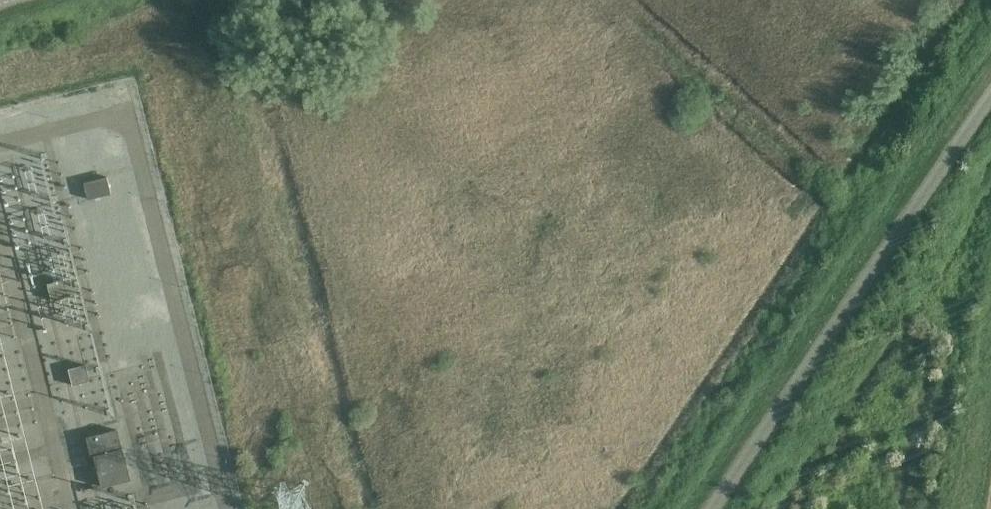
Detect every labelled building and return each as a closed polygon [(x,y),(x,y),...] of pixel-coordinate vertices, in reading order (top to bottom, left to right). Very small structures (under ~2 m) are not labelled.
[(111,193),(107,176),(84,182),(88,199),(111,193)] [(45,282),(46,286),(49,299),(66,295),(62,278),(45,282)] [(83,364),(67,368),(71,384),(88,380),(83,364)] [(115,429),(84,437),(89,456),(92,456),(99,486),(128,479),(115,429)]
